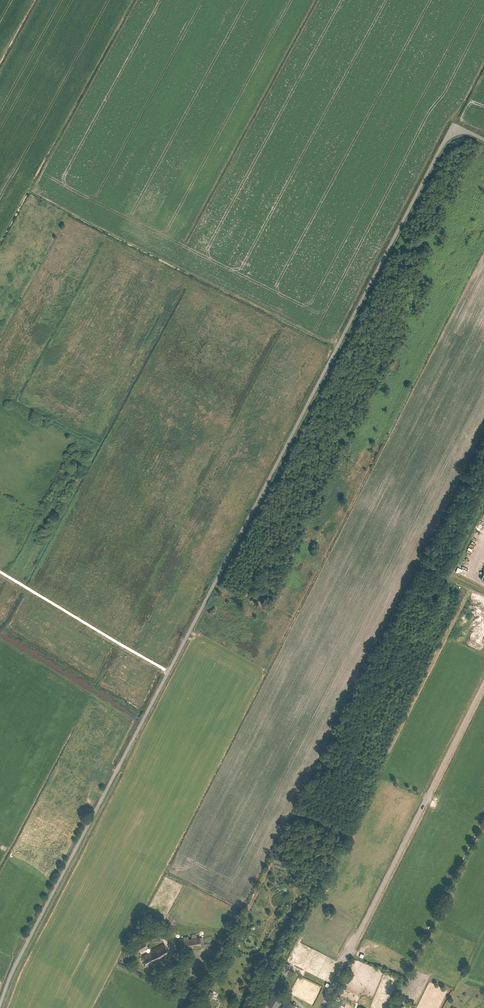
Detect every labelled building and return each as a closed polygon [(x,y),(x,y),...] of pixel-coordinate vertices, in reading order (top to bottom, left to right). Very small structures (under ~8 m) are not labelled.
[(146,932),(149,936),(162,929),(160,924),(146,932)] [(202,945),(201,942),(215,939),(214,935),(197,938),(196,934),(191,935),(192,938),(189,939),(188,936),(183,937),(184,940),(179,941),(181,949),(202,945)] [(140,952),(147,948),(143,942),(137,946),(137,947),(135,948),(138,953),(140,952)] [(157,961),(170,954),(164,943),(152,950),(152,951),(143,956),(148,965),(157,960),(157,961)] [(283,999),(280,997),(273,993),(267,1003),(275,1007),(278,1007),(283,999)] [(294,1004),(288,999),(281,1007),(291,1007),(294,1004)]
